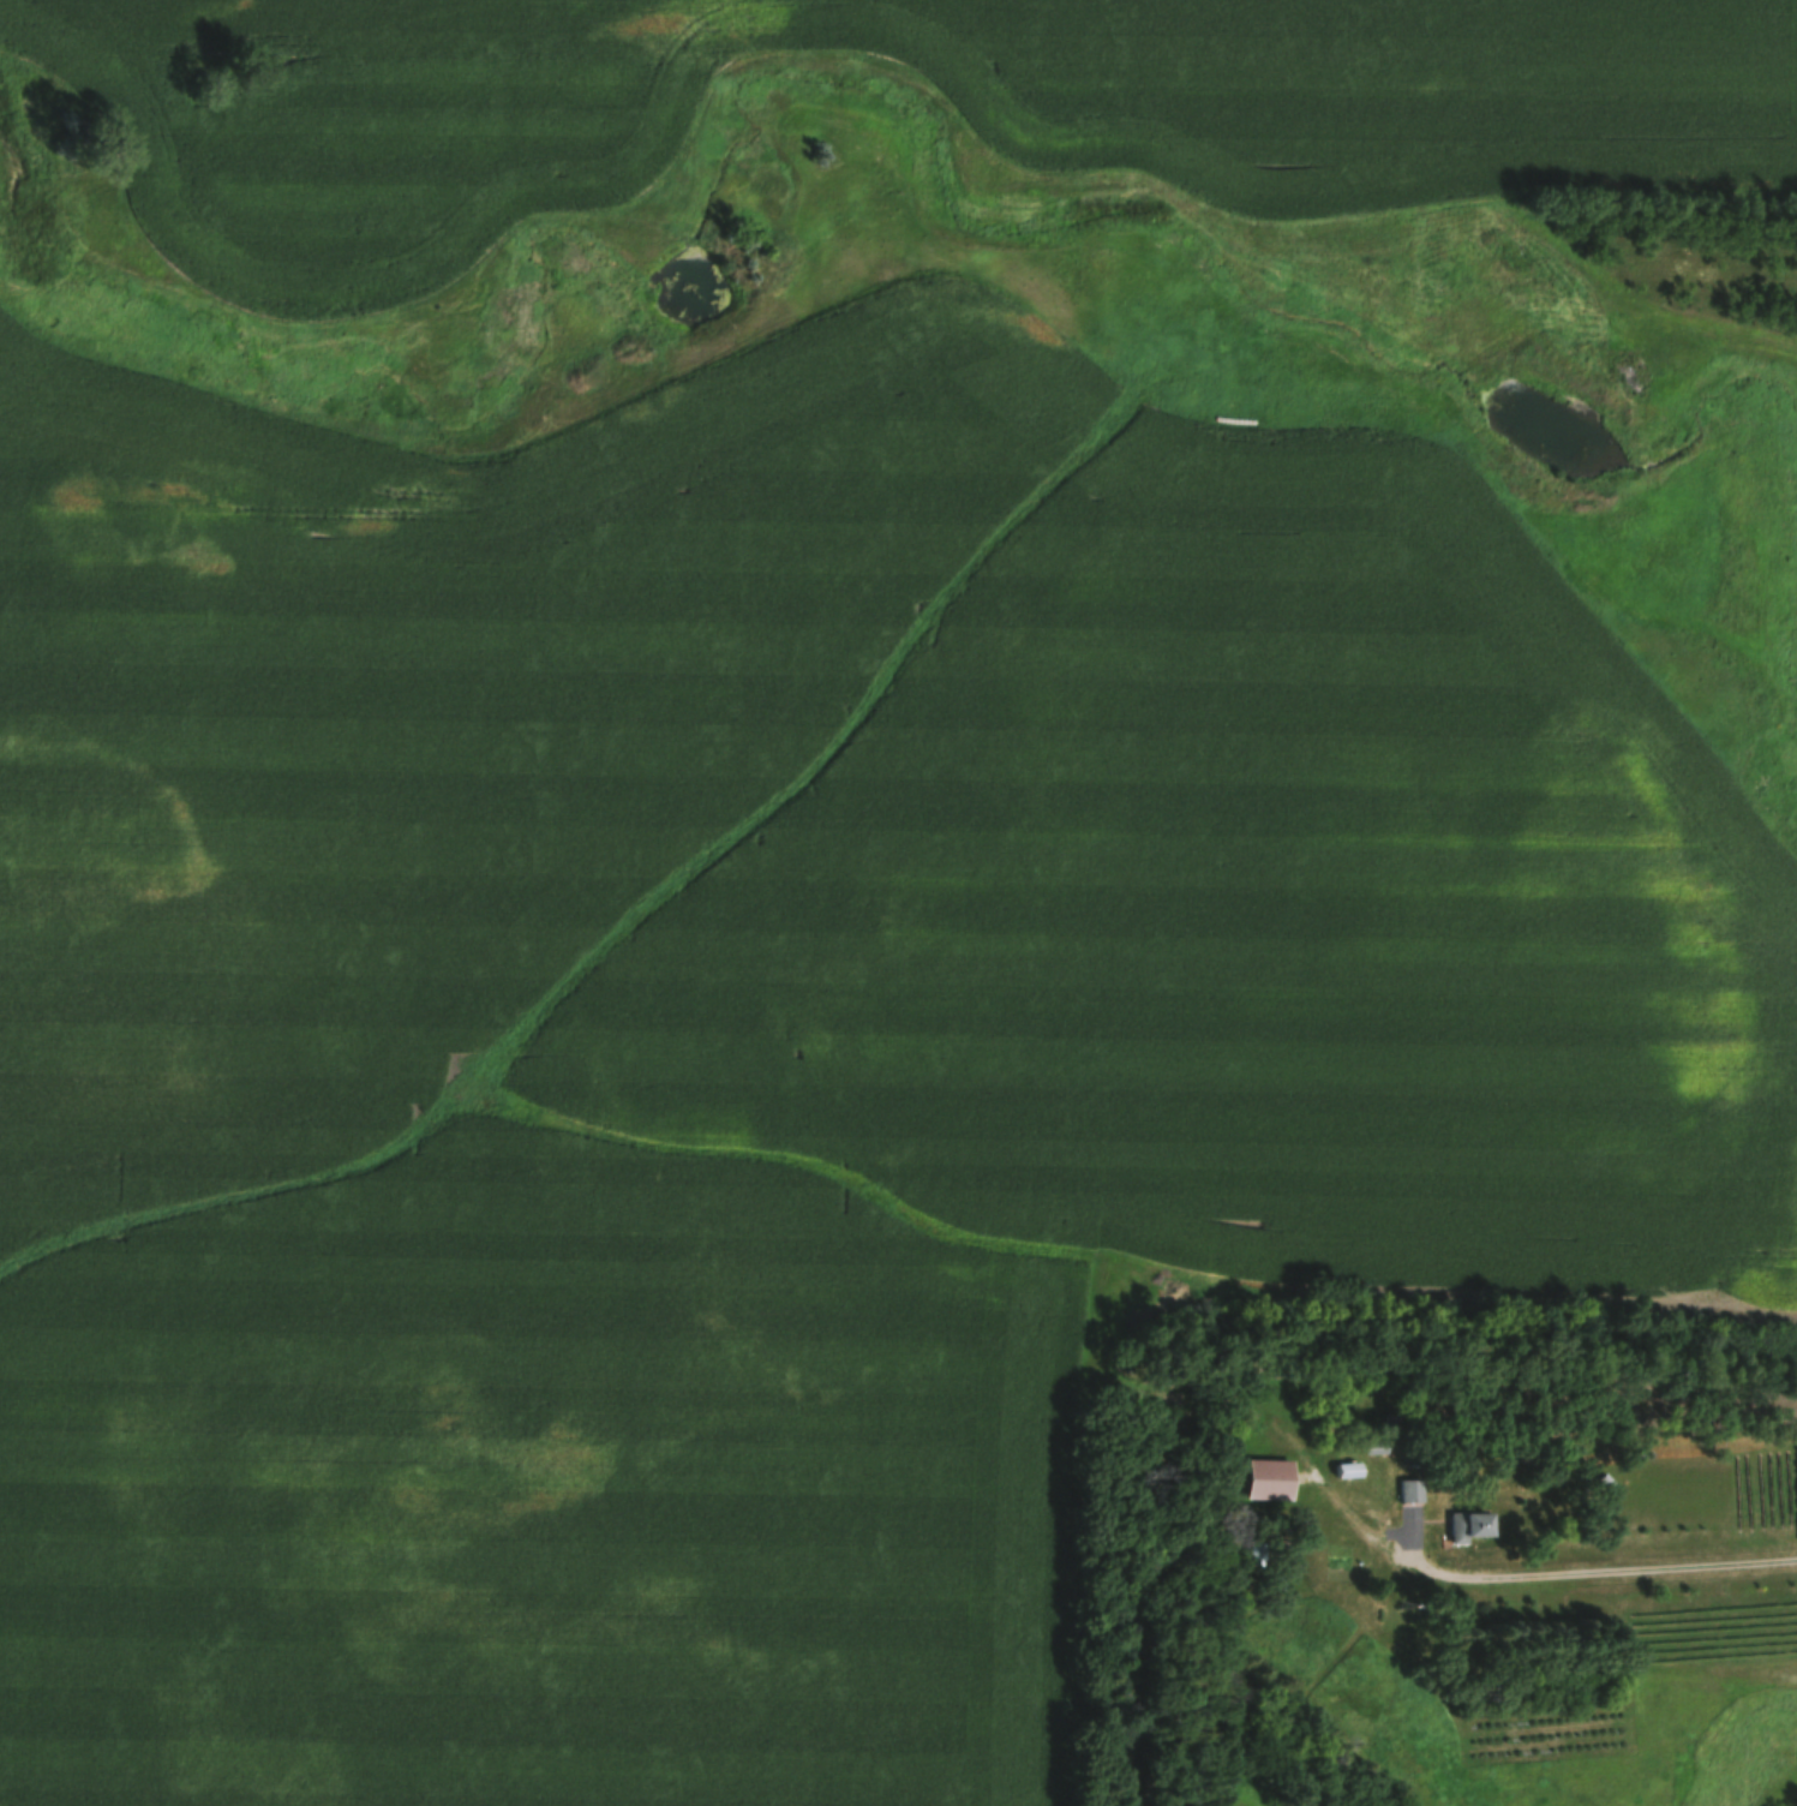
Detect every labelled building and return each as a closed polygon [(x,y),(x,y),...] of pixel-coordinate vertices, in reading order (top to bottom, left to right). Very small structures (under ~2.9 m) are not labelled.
[(1296,1462),(1249,1462),(1249,1502),(1296,1502),(1296,1462)] [(1337,1466),(1337,1480),(1364,1480),(1364,1466),(1337,1466)] [(1424,1482),(1401,1482),(1401,1503),(1424,1503),(1424,1482)] [(1496,1539),(1496,1515),(1452,1515),(1452,1547),(1470,1547),(1470,1539),(1496,1539)]
